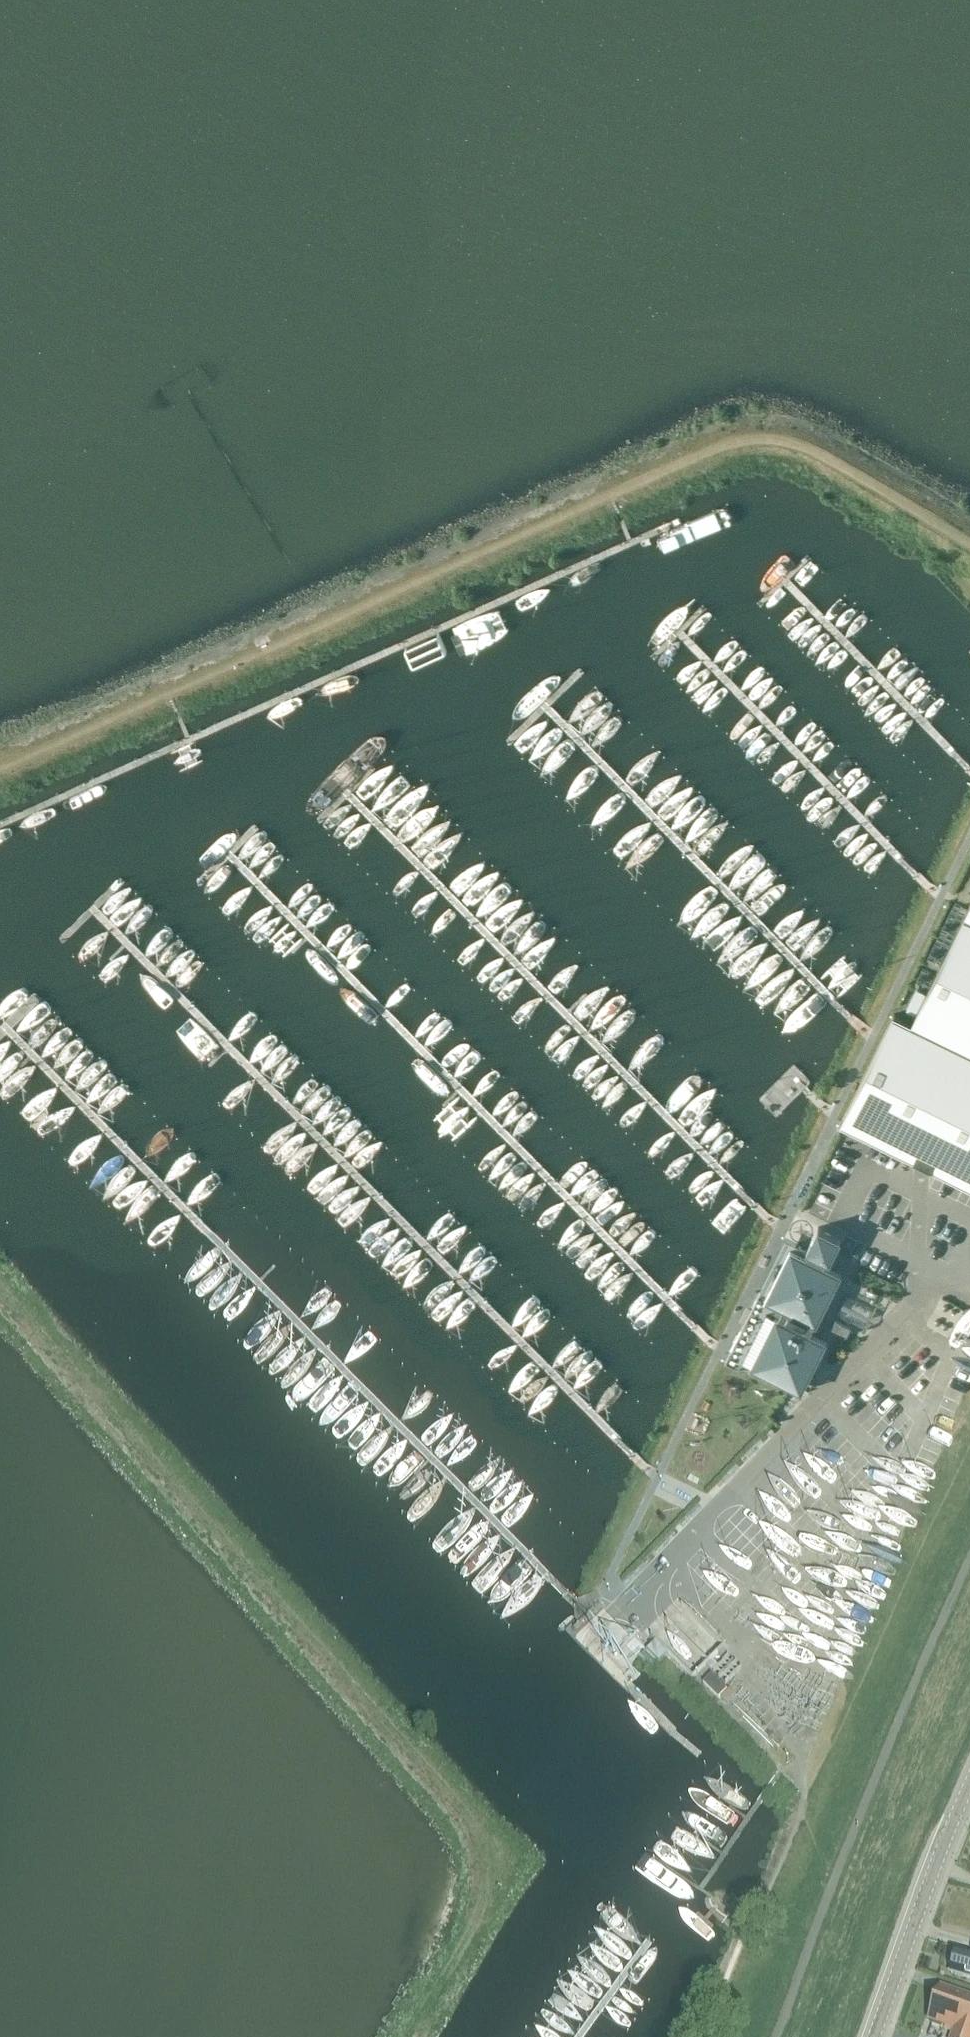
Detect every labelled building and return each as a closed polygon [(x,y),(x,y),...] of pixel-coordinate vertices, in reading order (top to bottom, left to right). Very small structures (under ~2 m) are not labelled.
[(965,915),(912,1022),(894,1013),(840,1124),(969,1187),(969,906),(965,915)] [(839,1274),(826,1267),(841,1238),(818,1227),(808,1250),(786,1239),(730,1353),(801,1388),(824,1341),(809,1334),(839,1274)] [(846,1336),(851,1327),(836,1320),(832,1329),(841,1334),(846,1336)] [(726,1690),(711,1675),(703,1683),(718,1698),(726,1690)] [(949,1965),(953,1966),(951,1973),(969,1979),(969,1955),(957,1952),(956,1955),(952,1954),(949,1965)] [(940,1987),(929,2019),(955,2029),(952,2036),(969,2036),(969,1998),(940,1987)]
